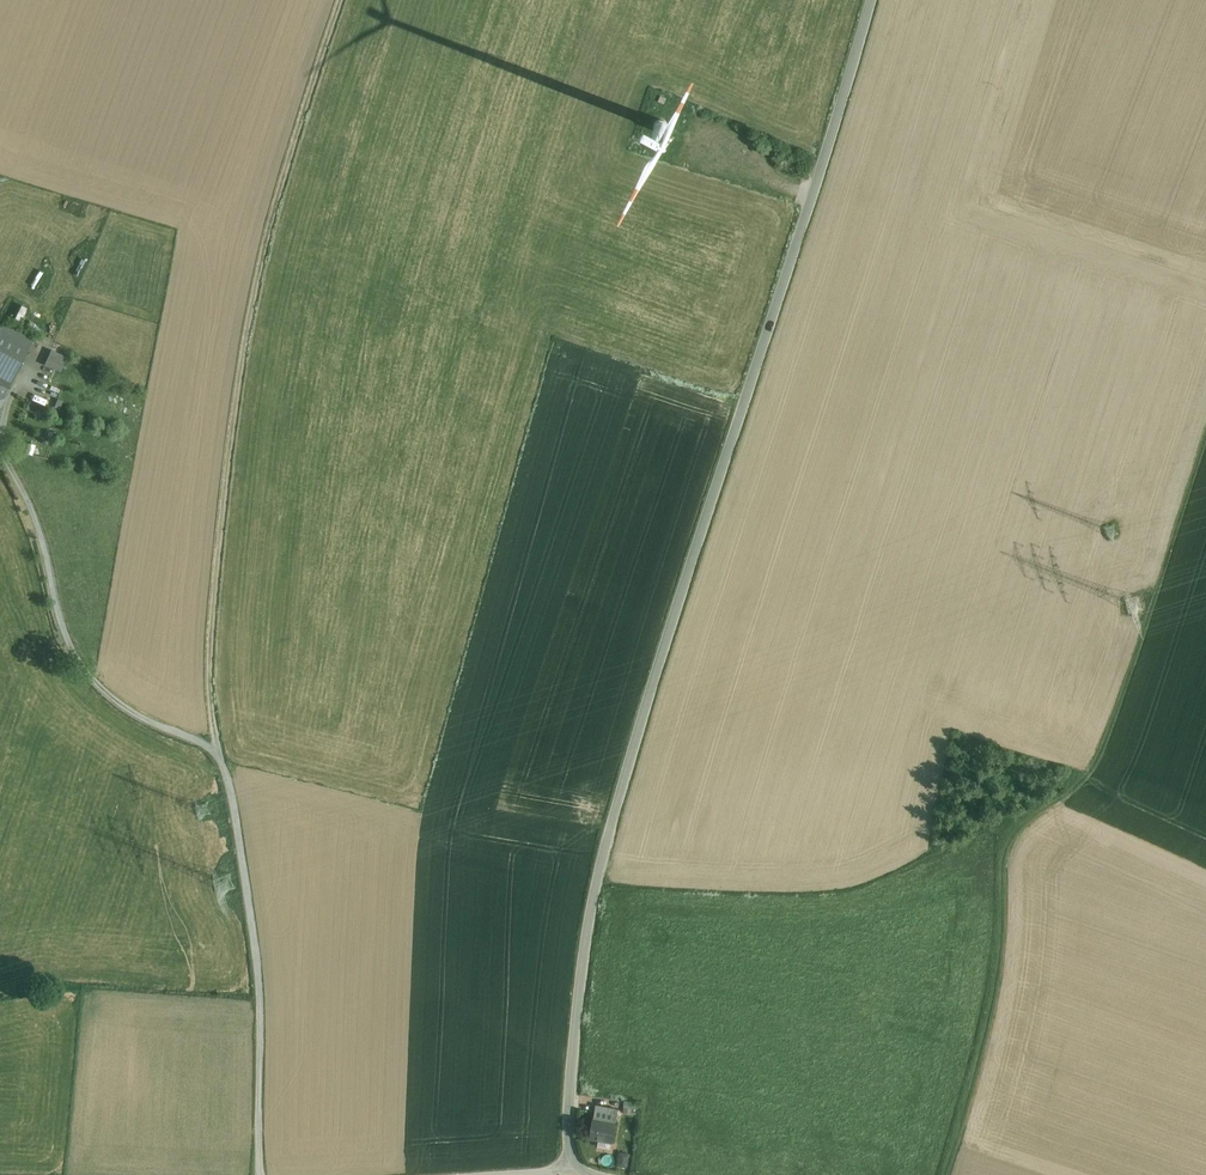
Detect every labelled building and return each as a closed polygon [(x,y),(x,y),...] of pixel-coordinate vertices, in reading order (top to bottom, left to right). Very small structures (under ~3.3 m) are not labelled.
[(9,389),(35,339),(3,323),(0,329),(0,384),(9,389)] [(45,364),(61,371),(68,355),(52,348),(45,364)] [(9,389),(0,384),(0,406),(9,389)] [(596,1106),(590,1138),(613,1143),(619,1110),(596,1106)] [(620,1151),(618,1166),(629,1167),(632,1152),(620,1151)]
